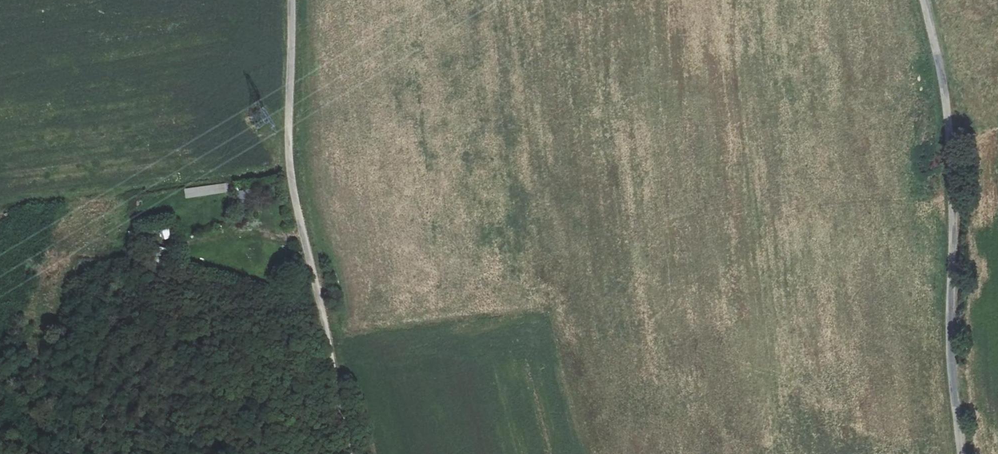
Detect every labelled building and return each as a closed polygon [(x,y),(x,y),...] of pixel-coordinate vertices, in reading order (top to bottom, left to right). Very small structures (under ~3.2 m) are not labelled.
[(185,197),(227,194),(227,185),(184,188),(185,197)] [(237,207),(251,207),(252,191),(237,190),(237,207)] [(169,227),(161,229),(163,240),(172,238),(169,227)] [(158,247),(157,258),(165,259),(167,248),(158,247)]
